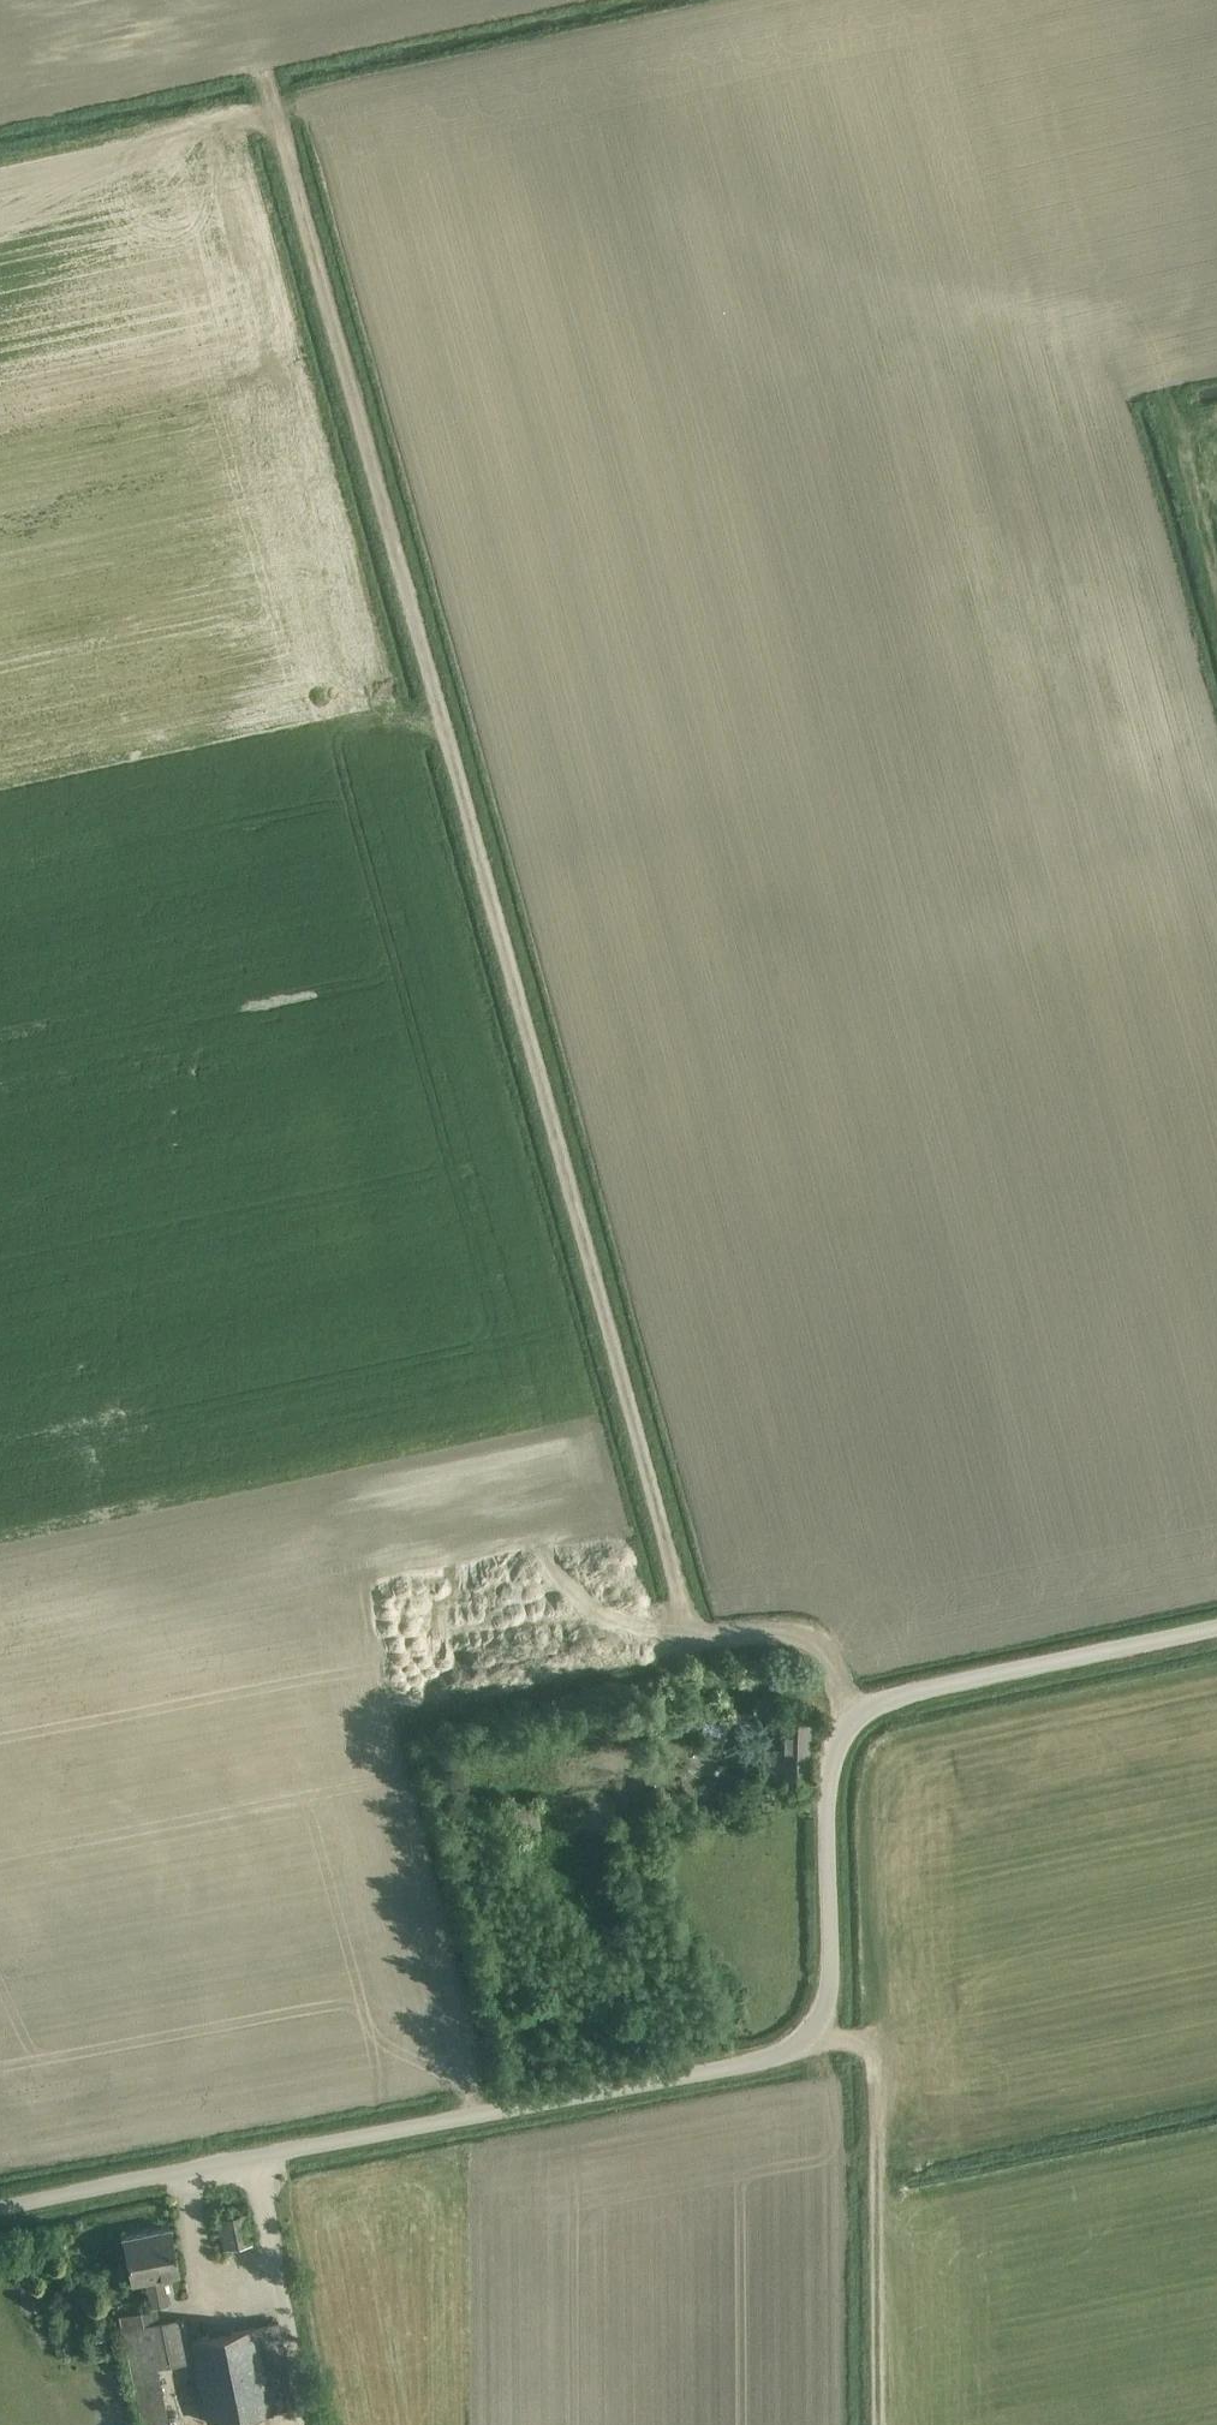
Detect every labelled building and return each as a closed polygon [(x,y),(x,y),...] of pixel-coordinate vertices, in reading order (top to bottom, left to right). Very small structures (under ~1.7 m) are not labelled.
[(717,1683),(716,1694),(724,1695),(723,1704),(733,1705),(735,1685),(717,1683)] [(812,1712),(784,1711),(769,1711),(769,1726),(783,1726),(783,1753),(768,1752),(768,1785),(807,1786),(807,1787),(810,1787),(812,1712)] [(254,2243),(253,2236),(248,2212),(222,2217),(227,2248),(254,2243)] [(180,2273),(176,2251),(171,2228),(123,2237),(132,2282),(147,2279),(152,2305),(169,2302),(164,2276),(180,2273)] [(118,2316),(142,2424),(168,2424),(157,2367),(192,2360),(184,2317),(159,2321),(153,2309),(118,2316)] [(294,2407),(278,2321),(193,2337),(208,2422),(294,2407)]
